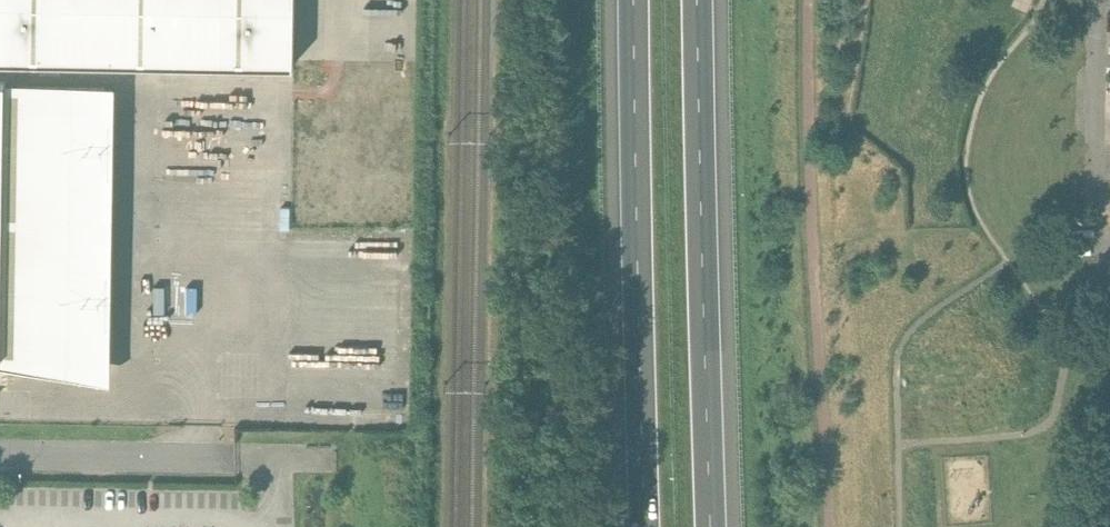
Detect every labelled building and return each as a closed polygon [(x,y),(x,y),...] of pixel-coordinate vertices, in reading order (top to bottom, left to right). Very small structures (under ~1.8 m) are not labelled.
[(293,67),(294,0),(0,0),(0,62),(293,67)] [(57,375),(115,373),(111,251),(114,251),(114,239),(78,240),(79,267),(66,267),(66,291),(54,292),(55,313),(57,375)]
